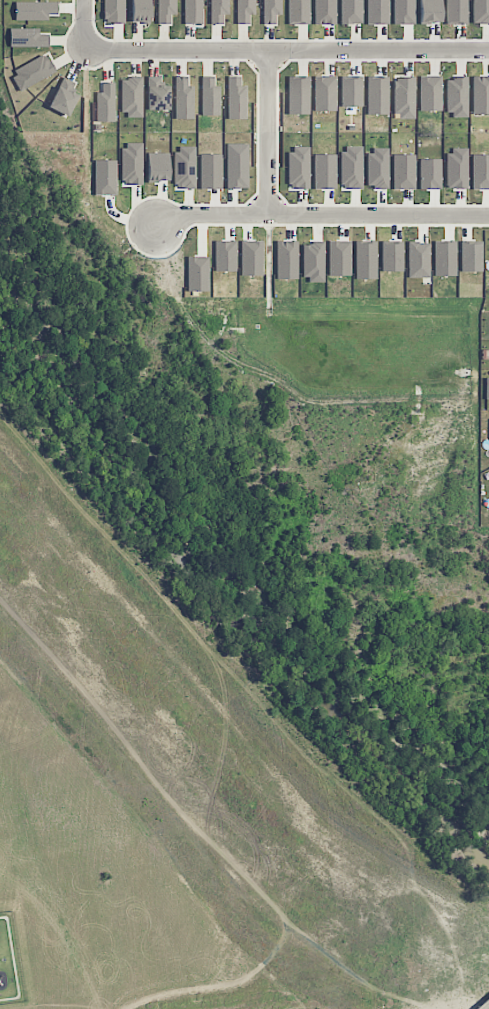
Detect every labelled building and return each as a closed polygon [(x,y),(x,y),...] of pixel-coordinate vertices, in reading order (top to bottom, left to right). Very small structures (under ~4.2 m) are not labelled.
[(104,23),(124,23),(125,0),(105,0),(104,23)] [(132,23),(150,23),(150,0),(131,0),(132,23)] [(158,24),(170,24),(170,15),(177,15),(177,0),(158,0),(158,24)] [(203,24),(203,0),(184,0),(185,24),(203,24)] [(211,24),(223,24),(223,15),(229,15),(229,0),(211,0),(211,24)] [(249,24),(249,14),(255,14),(255,0),(237,0),(237,25),(249,24)] [(281,0),(263,0),(264,24),(276,24),(276,15),(282,15),(281,0)] [(289,24),(309,24),(309,0),(288,0),(289,24)] [(315,24),(334,24),(335,0),(315,0),(315,24)] [(361,24),(362,0),(341,0),(340,23),(361,24)] [(441,22),(441,0),(420,0),(419,22),(441,22)] [(15,20),(48,21),(48,14),(57,14),(57,2),(15,2),(15,20)] [(39,29),(10,29),(10,47),(49,47),(48,33),(39,33),(39,29)] [(21,91),(56,72),(46,53),(11,72),(21,91)] [(169,110),(169,86),(163,86),(163,77),(148,76),(147,110),(169,110)] [(188,86),(188,77),(176,76),(175,118),(193,119),(194,87),(188,86)] [(308,76),(288,77),(289,114),(309,114),(308,76)] [(49,109),(69,116),(77,95),(72,93),(76,83),(61,77),(49,109)] [(228,119),(247,119),(247,86),(241,86),(241,77),(228,77),(228,119)] [(362,78),(343,77),(342,93),(353,93),(353,102),(345,102),(345,105),(361,105),(362,78)] [(143,78),(122,78),(121,116),(142,116),(143,78)] [(219,116),(220,88),(215,88),(215,78),(202,78),(201,115),(219,116)] [(335,78),(315,78),(315,110),(335,111),(335,78)] [(415,79),(394,79),(395,119),(415,118),(415,79)] [(114,83),(102,83),(102,92),(96,93),(96,122),(115,122),(114,83)] [(414,156),(394,155),(394,188),(414,188),(414,156)] [(474,155),(473,188),(488,188),(488,156),(474,155)] [(440,160),(420,160),(421,189),(441,188),(440,160)] [(115,161),(96,161),(96,194),(115,194),(115,161)] [(454,242),(435,242),(435,275),(455,275),(454,242)] [(429,243),(408,243),(408,277),(429,277),(429,243)] [(460,271),(482,272),(482,244),(461,243),(460,271)]
